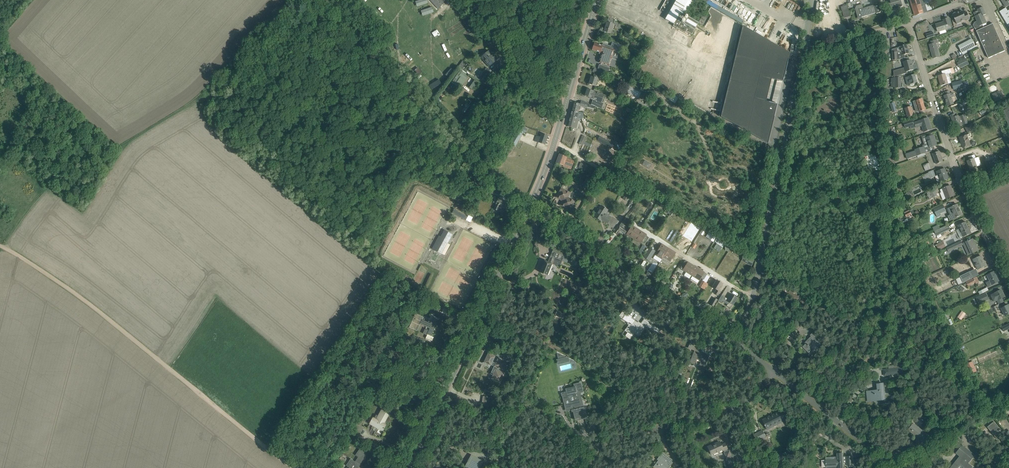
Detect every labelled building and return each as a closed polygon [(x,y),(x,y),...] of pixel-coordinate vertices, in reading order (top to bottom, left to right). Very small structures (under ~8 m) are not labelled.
[(419,4),(416,6),(418,9),(426,3),(424,0),(423,0),(422,1),(421,0),(417,0),(419,4)] [(444,0),(430,0),(438,9),(446,2),(444,0)] [(637,15),(639,7),(616,0),(611,0),(609,6),(637,15)] [(698,0),(676,0),(665,19),(674,24),(673,26),(685,33),(686,31),(692,34),(698,23),(703,25),(706,19),(702,17),(708,6),(698,0)] [(899,0),(890,0),(891,3),(890,3),(891,8),(902,5),(901,0),(900,1),(899,0)] [(912,3),(915,14),(915,15),(924,13),(923,11),(926,10),(923,0),(922,0),(920,1),(920,0),(911,0),(912,3)] [(879,4),(874,5),(863,8),(862,4),(856,6),(855,9),(858,18),(876,13),(877,14),(880,12),(881,11),(879,4)] [(745,19),(718,6),(716,10),(743,23),(745,19)] [(983,15),(986,14),(983,7),(977,9),(978,11),(977,11),(974,13),(975,16),(979,26),(986,23),(987,23),(983,15)] [(1000,12),(1008,27),(1008,10),(1008,11),(1006,8),(1000,12)] [(953,14),(955,19),(957,24),(966,20),(970,19),(969,16),(967,12),(964,13),(963,11),(957,13),(957,12),(953,14)] [(607,22),(604,32),(610,34),(612,29),(614,30),(615,27),(617,22),(609,17),(607,22)] [(951,28),(950,23),(948,18),(943,20),(944,22),(936,24),(938,32),(951,28)] [(975,28),(984,48),(988,58),(1005,51),(993,24),(987,26),(986,23),(979,26),(975,28)] [(742,26),(730,77),(758,86),(761,76),(769,41),(742,26)] [(977,45),(975,46),(972,39),(958,46),(963,54),(978,47),(977,45)] [(936,43),(938,43),(937,40),(931,41),(932,44),(929,45),(933,58),(940,57),(936,43)] [(769,41),(761,76),(772,79),(784,82),(791,54),(769,41)] [(592,46),(591,48),(592,49),(592,50),(600,52),(599,54),(601,54),(599,61),(599,63),(609,66),(612,57),(614,51),(620,53),(622,45),(612,42),(611,46),(603,43),(602,45),(599,44),(594,43),(593,46),(592,46)] [(897,60),(907,57),(906,54),(909,53),(907,44),(900,47),(898,47),(900,52),(897,52),(897,51),(892,52),(893,61),(897,60)] [(489,50),(481,57),(489,66),(497,60),(489,50)] [(960,68),(969,64),(966,57),(970,55),(969,53),(964,56),(965,57),(961,59),(962,60),(957,62),(960,68)] [(911,60),(906,61),(904,62),(905,67),(894,71),(894,77),(907,73),(907,71),(913,70),(912,64),(911,60)] [(463,70),(464,68),(467,64),(463,61),(458,67),(459,67),(461,69),(463,70)] [(607,74),(610,68),(599,65),(598,70),(602,72),(607,74)] [(486,68),(480,78),(487,83),(493,72),(486,68)] [(601,76),(602,72),(594,68),(593,71),(595,73),(593,77),(591,76),(589,84),(595,86),(599,75),(601,76)] [(943,74),(938,76),(941,86),(951,83),(949,74),(951,73),(951,74),(955,73),(953,68),(942,71),(943,74)] [(452,82),(461,87),(470,75),(461,69),(452,82)] [(712,73),(708,92),(716,94),(715,100),(724,101),(729,76),(712,73)] [(914,83),(917,82),(915,74),(909,76),(909,77),(905,77),(908,85),(910,85),(910,86),(912,86),(914,86),(915,84),(914,83)] [(730,77),(720,117),(739,127),(747,132),(747,131),(755,99),(758,86),(730,77)] [(609,81),(618,86),(620,83),(611,78),(609,81)] [(961,80),(952,83),(954,90),(969,85),(967,81),(962,83),(961,80)] [(654,90),(649,87),(646,94),(645,94),(642,100),(646,101),(648,102),(650,98),(654,91),(654,90)] [(587,89),(585,96),(591,98),(590,98),(593,99),(591,104),(594,105),(599,108),(604,95),(593,91),(587,89)] [(953,92),(950,93),(949,91),(946,92),(947,95),(944,96),(948,106),(954,104),(953,102),(956,101),(953,92)] [(1000,91),(993,94),(996,100),(1003,97),(1000,91)] [(747,131),(747,132),(769,144),(769,143),(778,104),(767,101),(755,99),(747,131)] [(922,99),(914,101),(915,105),(915,106),(915,108),(917,112),(920,111),(921,111),(925,110),(923,102),(922,99)] [(573,102),(571,110),(578,112),(579,112),(580,106),(593,110),(594,105),(588,104),(588,103),(581,101),(580,104),(573,102)] [(914,115),(911,106),(905,108),(908,117),(914,115)] [(570,116),(579,118),(580,114),(578,113),(578,112),(571,110),(570,116)] [(955,114),(951,115),(952,120),(953,120),(956,128),(968,123),(965,114),(959,116),(958,115),(956,116),(955,114)] [(576,128),(579,118),(570,116),(567,126),(576,128)] [(928,118),(923,119),(920,120),(920,121),(914,123),(915,125),(916,128),(922,126),(924,132),(932,129),(928,118)] [(904,123),(905,128),(915,125),(914,123),(913,120),(904,123)] [(971,124),(965,128),(968,134),(975,130),(971,124)] [(520,125),(511,141),(517,144),(524,132),(526,128),(520,125)] [(922,139),(924,145),(923,145),(923,147),(915,150),(915,151),(917,156),(925,153),(924,150),(937,145),(934,135),(933,135),(932,133),(925,136),(925,138),(922,139)] [(536,136),(535,141),(545,144),(548,136),(541,134),(540,137),(536,136)] [(592,145),(584,141),(586,137),(583,135),(579,144),(583,146),(583,144),(591,147),(592,145)] [(971,145),(967,135),(959,137),(963,148),(971,145)] [(600,136),(598,141),(611,149),(614,144),(600,136)] [(907,159),(917,156),(915,151),(905,154),(907,159)] [(939,151),(934,153),(933,153),(936,164),(943,162),(939,151)] [(556,163),(561,165),(564,166),(564,164),(572,167),(574,161),(566,158),(567,157),(559,154),(556,163)] [(975,154),(973,155),(968,157),(970,160),(967,161),(970,169),(977,167),(975,162),(977,161),(975,154)] [(996,169),(992,161),(985,164),(989,172),(996,169)] [(925,171),(931,168),(929,163),(923,165),(925,171)] [(945,168),(940,170),(937,171),(941,182),(949,179),(945,168)] [(928,172),(929,173),(922,176),(925,183),(932,180),(931,178),(936,176),(933,170),(928,172)] [(588,178),(584,186),(583,187),(589,190),(593,181),(588,178)] [(950,185),(946,187),(942,188),(946,199),(954,196),(950,185)] [(500,193),(486,188),(484,190),(499,196),(500,193)] [(561,188),(559,191),(558,190),(553,198),(562,202),(560,205),(569,210),(571,207),(573,208),(578,198),(576,197),(573,195),(572,197),(569,196),(570,193),(561,188)] [(935,189),(927,192),(929,199),(932,198),(937,195),(935,189)] [(906,201),(915,197),(912,190),(906,193),(902,195),(906,201)] [(634,199),(633,198),(631,200),(629,203),(627,207),(625,205),(621,212),(625,214),(629,208),(629,207),(631,204),(633,202),(633,201),(634,199)] [(508,202),(505,201),(505,202),(498,199),(494,209),(498,211),(500,207),(505,209),(508,202)] [(946,211),(943,204),(933,209),(937,217),(941,216),(940,214),(946,211)] [(957,204),(947,209),(950,215),(948,216),(950,220),(962,215),(960,210),(960,211),(957,204)] [(599,210),(598,212),(595,217),(601,220),(607,223),(611,217),(605,213),(608,210),(601,206),(599,209),(599,210)] [(678,212),(673,209),(669,214),(674,218),(678,212)] [(456,210),(454,214),(466,220),(468,216),(456,210)] [(624,219),(619,225),(614,232),(617,234),(620,231),(625,234),(629,228),(624,225),(626,221),(624,219)] [(969,228),(966,222),(958,225),(963,237),(970,234),(968,230),(967,229),(969,228)] [(691,223),(683,236),(692,241),(700,228),(691,223)] [(948,225),(935,231),(937,235),(950,229),(948,225)] [(634,238),(638,231),(634,229),(635,228),(632,226),(628,233),(627,234),(634,238)] [(450,233),(445,231),(444,230),(441,237),(439,236),(432,249),(441,253),(447,242),(446,241),(450,233)] [(642,234),(638,231),(634,238),(641,243),(642,241),(645,244),(648,238),(645,236),(646,235),(643,233),(642,234)] [(717,238),(714,242),(716,243),(717,244),(722,247),(725,243),(717,238)] [(973,239),(969,241),(963,244),(968,255),(979,250),(973,239)] [(943,241),(936,245),(939,250),(946,246),(943,241)] [(949,252),(963,245),(961,241),(947,248),(949,252)] [(927,253),(936,249),(933,243),(924,248),(927,253)] [(909,246),(909,247),(916,262),(917,262),(922,259),(917,250),(916,247),(915,247),(914,244),(910,246),(909,246)] [(663,258),(668,250),(669,248),(667,247),(666,248),(661,245),(655,255),(662,260),(663,258)] [(647,248),(643,246),(639,253),(642,255),(647,248)] [(650,248),(644,257),(649,261),(655,251),(650,248)] [(544,261),(540,272),(547,275),(552,264),(552,263),(553,260),(559,263),(560,260),(562,260),(569,263),(571,259),(562,255),(563,253),(554,249),(550,259),(549,262),(544,261)] [(675,254),(668,250),(663,258),(670,262),(676,253),(675,254)] [(754,259),(745,254),(742,259),(751,265),(754,259)] [(978,269),(986,266),(981,256),(973,259),(978,269)] [(692,276),(697,268),(685,260),(680,268),(692,276)] [(697,268),(692,276),(699,280),(700,278),(700,279),(701,278),(704,280),(707,274),(697,268)] [(970,272),(960,276),(961,277),(963,282),(973,278),(970,272)] [(994,272),(989,274),(987,275),(990,281),(986,283),(988,287),(999,281),(994,272)] [(980,282),(977,276),(973,278),(966,282),(967,283),(968,285),(968,286),(975,283),(976,284),(980,282)] [(723,284),(716,280),(712,287),(716,290),(714,293),(718,295),(721,291),(719,290),(723,284)] [(934,285),(929,287),(933,296),(938,294),(936,290),(934,285)] [(784,294),(798,300),(799,296),(793,294),(794,292),(789,290),(789,292),(786,291),(784,294)] [(991,295),(994,302),(997,301),(999,304),(1000,304),(1004,302),(1002,298),(1004,297),(1001,290),(991,295)] [(808,295),(807,294),(801,291),(799,296),(801,297),(798,302),(806,307),(808,304),(805,303),(808,295)] [(986,293),(976,298),(979,304),(989,299),(986,293)] [(738,298),(731,294),(726,300),(724,299),(722,301),(727,305),(727,306),(731,308),(738,298)] [(1004,307),(1002,308),(1000,304),(999,304),(994,306),(997,313),(1003,311),(1005,316),(1008,314),(1008,306),(1008,305),(1004,307)] [(444,307),(442,313),(451,316),(453,310),(444,307)] [(563,319),(565,314),(557,310),(555,314),(563,319)] [(724,314),(721,312),(717,318),(725,323),(727,319),(723,317),(724,314)] [(632,317),(627,313),(623,319),(632,326),(628,332),(625,336),(630,339),(634,333),(638,336),(646,325),(648,327),(647,327),(655,332),(657,329),(644,319),(640,325),(631,318),(632,317)] [(416,314),(409,327),(417,331),(420,324),(422,320),(423,317),(416,314)] [(422,320),(420,324),(430,328),(429,331),(425,329),(423,333),(427,335),(426,338),(432,341),(434,337),(431,336),(436,326),(433,325),(434,323),(435,323),(438,318),(434,316),(431,321),(429,320),(428,322),(422,320)] [(576,331),(581,325),(575,321),(570,326),(576,331)] [(808,331),(802,325),(798,330),(800,332),(799,333),(803,336),(808,331)] [(806,343),(803,347),(812,356),(816,352),(823,345),(814,337),(816,336),(813,333),(810,335),(811,337),(806,342),(806,343)] [(694,347),(695,348),(689,364),(694,365),(696,359),(701,361),(700,365),(698,368),(703,370),(709,356),(702,353),(701,353),(699,352),(701,346),(695,344),(694,347)] [(395,351),(390,360),(397,364),(401,355),(395,351)] [(557,352),(558,359),(556,360),(557,365),(566,363),(565,361),(569,360),(569,358),(557,352)] [(495,356),(488,353),(484,363),(491,366),(491,365),(494,366),(491,374),(493,375),(491,379),(500,383),(505,372),(502,370),(506,361),(498,357),(496,363),(493,362),(495,356)] [(972,362),(966,365),(970,374),(977,371),(972,362)] [(897,367),(889,368),(890,375),(904,374),(903,367),(897,368),(897,367)] [(566,394),(563,395),(566,408),(570,407),(571,410),(572,412),(573,412),(575,420),(587,417),(584,407),(580,393),(580,391),(583,391),(581,383),(574,385),(575,387),(565,389),(566,392),(566,394)] [(878,391),(867,392),(868,400),(879,399),(879,400),(885,399),(883,384),(877,384),(878,391)] [(491,408),(492,398),(483,396),(482,406),(488,407),(488,408),(491,408)] [(371,422),(370,424),(375,427),(383,431),(386,425),(384,424),(391,411),(383,407),(378,416),(376,415),(374,418),(373,418),(371,422)] [(773,426),(781,421),(786,419),(781,411),(778,412),(778,414),(772,417),(773,417),(770,419),(769,417),(763,420),(767,429),(773,426)] [(360,415),(356,424),(357,425),(360,427),(365,417),(360,415)] [(1003,433),(994,422),(987,427),(997,439),(1003,433)] [(914,424),(912,426),(909,430),(919,438),(917,442),(921,445),(923,443),(928,447),(931,442),(928,440),(930,437),(914,424)] [(357,425),(354,430),(361,433),(364,428),(360,427),(357,425)] [(766,437),(763,430),(753,434),(758,442),(764,439),(763,438),(766,437)] [(726,459),(726,460),(729,467),(731,467),(736,466),(735,464),(743,461),(737,447),(730,450),(731,450),(730,451),(730,450),(728,451),(727,449),(726,447),(725,443),(721,445),(720,442),(712,445),(708,447),(711,455),(723,450),(723,451),(724,451),(725,452),(724,452),(726,458),(726,459)] [(969,463),(975,455),(962,445),(956,453),(960,456),(950,467),(958,467),(961,464),(965,467),(964,467),(972,467),(973,467),(969,463)] [(489,448),(486,453),(491,456),(494,450),(489,448)] [(366,454),(360,450),(356,455),(359,456),(355,462),(351,459),(346,465),(349,467),(358,467),(360,465),(359,464),(366,454)] [(655,467),(669,467),(674,462),(662,453),(657,460),(659,461),(654,467),(655,467)] [(826,460),(826,461),(826,465),(826,467),(843,467),(843,463),(846,463),(846,466),(849,465),(854,465),(853,459),(853,456),(846,456),(846,457),(843,457),(843,453),(837,453),(838,457),(838,459),(827,460),(826,460)] [(475,457),(471,455),(465,466),(469,467),(480,467),(483,462),(475,457)] [(337,462),(341,465),(345,459),(341,456),(337,462)]
